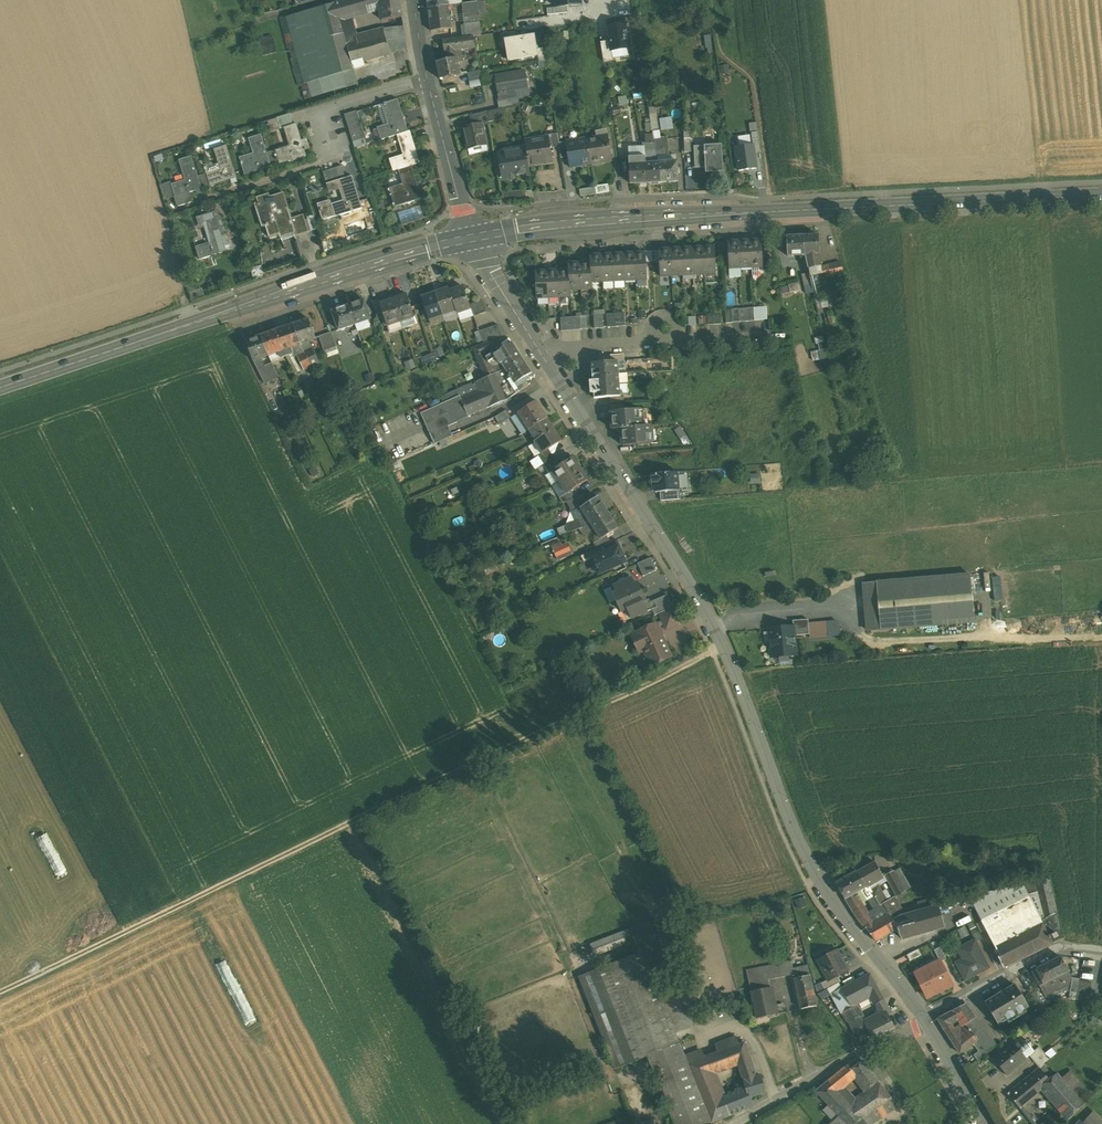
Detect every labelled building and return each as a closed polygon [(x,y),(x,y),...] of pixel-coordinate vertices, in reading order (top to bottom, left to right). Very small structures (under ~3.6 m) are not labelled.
[(316,9),(324,38),(344,33),(340,17),(351,15),(366,8),(365,5),(364,0),(348,0),(316,9)] [(365,5),(379,2),(381,19),(402,17),(400,0),(364,0),(365,5)] [(485,1),(477,2),(479,13),(486,12),(485,1)] [(477,2),(462,4),(464,25),(462,26),(463,37),(473,36),(481,35),(479,13),(477,2)] [(448,5),(428,8),(431,31),(451,28),(448,5)] [(567,13),(566,6),(556,8),(547,8),(547,15),(567,13)] [(324,38),(316,9),(284,18),(293,48),(301,45),(304,55),(311,81),(353,69),(367,65),(366,62),(362,63),(362,60),(408,49),(404,27),(383,29),(383,33),(356,40),(355,30),(344,33),(324,38)] [(612,51),(629,48),(625,24),(608,27),(610,41),(612,51)] [(505,39),(517,37),(516,31),(503,33),(504,39),(505,39)] [(505,39),(506,50),(536,45),(535,35),(517,37),(505,39)] [(463,37),(442,40),(444,51),(448,50),(455,49),(460,49),(467,48),(467,47),(475,46),(473,36),(463,37)] [(612,51),(610,41),(601,42),(604,61),(613,60),(612,51)] [(274,42),(260,46),(263,56),(276,52),(274,42)] [(537,49),(536,45),(506,50),(508,60),(538,56),(537,49)] [(544,48),(537,49),(538,56),(539,61),(545,60),(544,48)] [(455,49),(448,50),(450,59),(457,58),(455,49)] [(353,69),(311,81),(304,55),(290,59),(297,86),(300,85),(305,99),(357,84),(353,69)] [(450,59),(437,62),(440,79),(461,75),(458,62),(457,58),(450,59)] [(473,72),(468,73),(469,81),(481,78),(480,71),(473,72)] [(525,71),(495,76),(499,100),(517,97),(516,90),(528,88),(525,71)] [(608,97),(602,98),(604,108),(610,107),(608,97)] [(408,131),(397,99),(384,103),(391,123),(377,128),(381,140),(397,135),(408,131)] [(503,108),(472,115),(474,124),(482,123),(482,124),(505,118),(503,108)] [(515,109),(507,111),(508,120),(517,119),(515,109)] [(357,110),(344,114),(346,120),(359,116),(357,110)] [(290,113),(276,117),(280,130),(284,128),(293,125),(290,113)] [(359,116),(346,120),(348,126),(360,122),(359,116)] [(662,129),(674,128),(673,116),(661,117),(662,129)] [(360,122),(348,126),(349,131),(362,127),(360,122)] [(474,124),(463,127),(468,150),(487,145),(482,124),(482,123),(474,124)] [(651,123),(645,123),(647,131),(641,131),(642,138),(644,138),(645,143),(654,142),(654,140),(652,132),(651,123)] [(293,125),(284,128),(290,147),(277,152),(280,163),(306,155),(297,124),(293,125)] [(362,127),(349,131),(351,137),(364,133),(362,127)] [(659,130),(652,132),(654,140),(660,139),(659,130)] [(403,155),(390,159),(394,171),(398,170),(411,166),(420,163),(410,131),(408,131),(397,135),(403,155)] [(753,144),(754,152),(760,151),(757,132),(751,133),(753,144)] [(364,133),(351,137),(353,142),(366,138),(364,133)] [(557,133),(550,135),(553,148),(559,147),(559,146),(559,143),(557,133)] [(271,166),(262,135),(249,139),(255,159),(242,163),(246,174),(271,166)] [(608,137),(598,139),(598,137),(587,138),(591,161),(601,160),(601,162),(612,160),(608,137)] [(366,138),(353,142),(355,148),(367,144),(366,138)] [(587,138),(565,142),(568,157),(569,167),(591,163),(591,161),(587,138)] [(660,139),(654,140),(654,142),(655,150),(656,157),(669,155),(667,138),(660,139)] [(549,139),(539,140),(541,150),(551,148),(549,139)] [(551,148),(541,150),(539,140),(525,143),(526,150),(529,167),(553,163),(551,148)] [(565,142),(559,143),(559,146),(559,147),(561,158),(568,157),(565,142)] [(645,143),(642,143),(643,147),(644,151),(655,150),(654,142),(645,143)] [(722,144),(704,145),(704,149),(694,149),(695,168),(706,168),(706,173),(723,172),(722,144)] [(753,144),(736,146),(739,171),(756,168),(754,152),(753,144)] [(227,146),(214,149),(220,170),(207,174),(211,186),(237,177),(227,146)] [(526,150),(501,154),(505,177),(506,177),(507,178),(510,180),(514,180),(516,176),(516,175),(530,173),(529,167),(526,150)] [(202,188),(191,156),(179,160),(185,180),(171,184),(175,197),(190,192),(202,188)] [(645,156),(629,157),(630,183),(646,183),(645,163),(646,163),(645,156)] [(677,161),(660,162),(661,182),(678,181),(677,161)] [(646,163),(645,163),(646,183),(661,182),(660,162),(646,163)] [(342,166),(335,167),(339,180),(346,178),(342,166)] [(421,198),(411,166),(398,170),(405,190),(390,195),(395,207),(421,198)] [(339,180),(335,167),(329,169),(333,182),(339,180)] [(329,169),(323,171),(327,184),(333,182),(329,169)] [(362,209),(352,176),(346,178),(339,180),(333,182),(327,184),(329,193),(340,189),(343,201),(332,204),(336,216),(336,217),(362,209)] [(608,184),(595,186),(595,187),(596,194),(609,192),(608,184)] [(595,187),(579,189),(581,197),(596,194),(595,187)] [(526,190),(502,192),(504,201),(526,199),(526,190)] [(190,192),(175,197),(177,205),(178,205),(178,206),(193,201),(192,199),(193,199),(192,196),(191,196),(190,192)] [(284,193),(270,197),(269,194),(258,198),(259,203),(256,204),(263,226),(266,225),(270,237),(293,229),(290,219),(292,218),(284,193)] [(330,199),(317,204),(322,221),(336,216),(332,204),(330,199)] [(403,224),(424,217),(421,205),(399,212),(403,224)] [(216,211),(197,218),(200,228),(204,227),(209,242),(195,246),(199,259),(226,251),(220,233),(225,231),(220,216),(218,217),(216,211)] [(292,218),(290,219),(293,229),(295,236),(309,231),(304,214),(292,218)] [(345,225),(348,234),(366,229),(363,219),(345,225)] [(819,235),(804,236),(805,253),(805,255),(820,254),(819,235)] [(804,236),(787,237),(788,254),(805,253),(804,236)] [(762,240),(750,241),(752,267),(763,267),(762,240)] [(739,241),(728,242),(729,268),(741,268),(739,241)] [(750,241),(739,241),(741,268),(752,267),(750,241)] [(715,247),(703,248),(705,274),(716,274),(715,247)] [(692,248),(681,249),(683,275),(694,275),(692,248)] [(703,248),(692,248),(694,275),(705,274),(703,248)] [(670,249),(659,250),(659,261),(660,276),(672,276),(670,249)] [(681,249),(670,249),(672,276),(683,275),(681,249)] [(634,253),(623,254),(625,280),(636,280),(634,253)] [(646,253),(634,253),(636,280),(647,279),(646,262),(646,254),(646,253)] [(623,254),(612,255),(614,281),(625,280),(623,254)] [(805,255),(808,267),(821,265),(820,254),(805,255)] [(601,255),(590,256),(590,262),(591,262),(592,282),(603,282),(601,255)] [(612,255),(601,255),(603,282),(614,281),(612,255)] [(590,262),(580,263),(581,289),(592,289),(592,282),(591,262),(590,262)] [(580,263),(568,263),(569,270),(570,290),(581,289),(580,263)] [(841,263),(821,267),(822,273),(825,272),(826,276),(843,272),(841,263)] [(821,265),(808,267),(810,275),(822,273),(821,267),(821,265)] [(569,270),(558,271),(559,297),(571,297),(570,290),(569,270)] [(547,271),(535,272),(537,298),(548,298),(547,271)] [(558,271),(547,271),(548,298),(559,297),(558,271)] [(809,273),(802,274),(804,285),(811,283),(809,273)] [(802,282),(780,285),(781,293),(803,290),(802,282)] [(463,286),(450,291),(456,309),(457,312),(471,308),(470,304),(463,286)] [(449,288),(435,292),(443,314),(456,309),(450,291),(449,288)] [(435,292),(421,297),(428,318),(443,314),(435,292)] [(407,294),(393,299),(401,320),(414,316),(407,294)] [(401,320),(393,299),(380,304),(384,316),(387,325),(401,320)] [(363,300),(349,305),(355,324),(370,319),(363,300)] [(378,300),(372,302),(378,318),(384,316),(380,304),(378,300)] [(486,312),(482,300),(476,302),(480,314),(486,312)] [(476,302),(470,304),(471,308),(474,316),(480,314),(476,302)] [(349,305),(331,312),(338,330),(348,327),(355,324),(349,305)] [(766,307),(754,308),(755,320),(767,319),(766,307)] [(747,308),(738,309),(739,322),(748,321),(747,308)] [(615,313),(607,314),(607,327),(616,327),(615,313)] [(624,313),(615,313),(616,327),(625,326),(624,313)] [(603,314),(593,315),(594,328),(604,328),(603,314)] [(309,319),(294,324),(300,344),(309,341),(315,339),(309,319)] [(294,324),(276,330),(283,350),(291,347),(300,344),(294,324)] [(498,324),(491,327),(496,339),(502,336),(498,324)] [(496,339),(491,327),(485,329),(489,341),(496,339)] [(485,329),(479,331),(483,343),(489,341),(485,329)] [(276,330),(262,335),(268,355),(279,352),(283,350),(276,330)] [(336,347),(331,332),(319,337),(325,351),(336,347)] [(358,333),(351,336),(355,347),(358,345),(357,343),(361,342),(358,333)] [(262,335),(246,341),(253,360),(259,358),(268,355),(262,335)] [(309,341),(300,344),(305,353),(313,350),(309,341)] [(491,341),(481,345),(485,355),(495,350),(491,341)] [(512,342),(496,352),(502,363),(506,369),(522,359),(512,342)] [(305,353),(300,344),(291,347),(293,353),(293,354),(297,357),(305,353)] [(481,345),(473,348),(478,359),(485,355),(481,345)] [(434,349),(437,357),(445,355),(443,346),(434,349)] [(291,347),(283,350),(286,356),(293,354),(293,353),(291,347)] [(319,363),(313,350),(305,353),(311,366),(319,363)] [(478,359),(484,371),(502,363),(496,352),(495,350),(485,355),(478,359)] [(823,350),(817,351),(819,360),(825,358),(823,350)] [(305,353),(297,357),(304,369),(311,366),(305,353)] [(434,354),(427,357),(429,363),(436,361),(434,354)] [(268,369),(265,370),(259,358),(253,360),(266,386),(273,383),(270,377),(271,376),(268,369)] [(506,369),(510,376),(515,384),(525,378),(532,373),(522,359),(506,369)] [(598,362),(591,363),(592,375),(619,373),(618,361),(611,361),(598,362)] [(502,363),(484,371),(486,378),(497,373),(506,369),(502,363)] [(282,383),(274,367),(268,369),(271,376),(270,377),(273,383),(275,386),(282,383)] [(506,369),(497,373),(500,380),(510,376),(506,369)] [(479,392),(460,400),(467,417),(468,417),(507,400),(507,399),(500,380),(497,373),(486,378),(475,383),(479,392)] [(619,373),(592,375),(593,380),(590,381),(590,387),(620,384),(619,373)] [(515,384),(510,376),(500,380),(507,399),(530,386),(525,378),(515,384)] [(620,384),(590,387),(591,393),(594,393),(594,398),(610,397),(621,396),(620,384)] [(460,400),(458,397),(422,412),(431,433),(468,418),(468,417),(467,417),(460,400)] [(536,401),(518,413),(521,418),(529,430),(547,418),(536,401)] [(611,411),(613,429),(621,429),(621,428),(641,426),(640,409),(624,410),(611,411)] [(506,410),(495,417),(500,425),(511,418),(506,410)] [(529,430),(521,418),(519,419),(522,425),(517,428),(521,435),(529,430)] [(547,418),(529,430),(536,440),(536,441),(554,429),(547,418)] [(650,425),(641,426),(621,428),(621,429),(623,446),(651,443),(650,425)] [(554,429),(536,441),(536,440),(534,442),(541,453),(549,449),(562,440),(554,429)] [(541,453),(538,456),(541,461),(553,454),(549,449),(541,453)] [(553,454),(541,461),(545,467),(556,460),(553,454)] [(560,465),(552,470),(560,482),(580,468),(573,457),(560,465)] [(556,460),(545,467),(549,473),(552,470),(560,465),(556,460)] [(580,468),(560,482),(567,493),(575,488),(588,480),(580,468)] [(678,472),(669,472),(670,473),(650,475),(650,483),(651,484),(652,484),(653,490),(655,492),(660,491),(679,490),(678,472)] [(575,488),(567,493),(560,498),(563,503),(568,501),(580,496),(575,488)] [(679,490),(660,491),(661,501),(680,499),(679,490)] [(580,496),(568,501),(572,511),(581,508),(586,504),(585,502),(585,501),(581,495),(580,496)] [(585,501),(585,502),(586,504),(581,508),(591,524),(608,512),(598,497),(592,501),(590,498),(585,501)] [(581,508),(572,511),(577,521),(566,525),(569,533),(589,525),(591,524),(581,508)] [(618,528),(608,512),(591,524),(600,539),(606,535),(608,538),(609,537),(614,534),(612,532),(618,528)] [(606,535),(600,539),(595,543),(598,548),(611,542),(609,537),(608,538),(606,535)] [(563,545),(562,542),(553,546),(559,559),(568,556),(566,552),(572,550),(569,543),(563,545)] [(472,546),(462,553),(467,560),(476,553),(472,546)] [(597,548),(581,556),(584,562),(592,559),(592,558),(606,552),(603,546),(598,549),(597,548)] [(606,552),(592,558),(592,559),(599,574),(625,562),(621,553),(619,554),(616,547),(606,552)] [(650,558),(637,564),(643,576),(656,571),(650,558)] [(970,574),(864,583),(868,631),(974,622),(970,574)] [(1002,575),(995,576),(996,600),(1004,599),(1002,575)] [(626,580),(625,576),(617,580),(619,583),(614,586),(617,592),(614,593),(618,602),(641,592),(637,583),(634,584),(631,578),(626,580)] [(641,592),(618,602),(622,611),(628,608),(632,618),(652,609),(657,607),(654,600),(650,602),(649,599),(645,600),(641,592)] [(667,595),(654,600),(657,607),(652,609),(655,615),(673,607),(667,595)] [(674,609),(660,615),(663,621),(664,624),(666,629),(680,623),(674,609)] [(808,619),(793,620),(793,626),(794,626),(795,636),(809,634),(808,623),(809,622),(808,619)] [(809,622),(808,623),(809,634),(809,638),(829,636),(827,621),(809,622)] [(656,624),(632,635),(640,652),(644,650),(651,666),(671,656),(657,627),(656,624)] [(793,626),(769,628),(772,657),(796,655),(795,636),(794,626),(793,626)] [(875,862),(857,873),(865,887),(866,887),(869,886),(884,878),(875,862)] [(893,871),(886,875),(891,884),(898,881),(893,871)] [(857,873),(836,883),(845,898),(855,893),(862,889),(865,887),(857,873)] [(1048,876),(1034,879),(1041,907),(1036,910),(1041,921),(1057,912),(1048,876)] [(1034,879),(970,897),(985,927),(1001,919),(998,911),(1004,908),(1001,903),(1025,890),(1036,910),(1041,907),(1034,879)] [(898,881),(891,884),(897,897),(905,892),(898,881)] [(871,890),(869,886),(866,887),(865,887),(862,889),(875,910),(876,912),(878,913),(882,911),(886,908),(883,904),(880,905),(871,890)] [(882,894),(878,886),(871,890),(880,905),(883,904),(889,900),(886,893),(882,894)] [(862,889),(855,893),(868,914),(875,910),(862,889)] [(1025,890),(1001,903),(1004,908),(998,911),(1001,919),(985,927),(1005,967),(1053,943),(1041,921),(1036,910),(1025,890)] [(868,914),(855,893),(845,898),(859,920),(865,928),(874,923),(868,914)] [(803,896),(796,900),(800,908),(807,904),(803,896)] [(902,911),(894,897),(889,900),(883,904),(886,908),(890,914),(893,921),(904,916),(902,911)] [(934,898),(918,903),(919,906),(920,911),(937,907),(937,906),(934,898)] [(920,911),(904,916),(893,921),(898,928),(896,929),(902,939),(935,930),(945,927),(939,906),(937,906),(937,907),(920,911)] [(919,906),(902,911),(904,916),(920,911),(919,906)] [(1057,912),(1041,921),(1053,943),(1062,938),(1057,912)] [(874,923),(865,928),(876,941),(896,929),(898,928),(893,921),(890,914),(885,917),(874,923)] [(655,920),(632,929),(636,939),(659,930),(655,920)] [(982,939),(973,921),(967,924),(975,940),(976,942),(982,939)] [(964,927),(959,929),(962,937),(968,935),(964,927)] [(632,929),(591,945),(595,955),(636,939),(632,929)] [(975,940),(957,949),(965,965),(959,968),(965,980),(989,968),(976,942),(975,940)] [(940,947),(934,950),(940,961),(940,962),(946,959),(940,947)] [(918,949),(907,955),(910,961),(921,955),(918,949)] [(836,950),(819,960),(829,979),(829,980),(836,977),(847,970),(836,950)] [(642,951),(599,968),(635,1061),(647,1056),(679,1043),(642,951)] [(1060,956),(1037,968),(1044,983),(1068,971),(1060,956)] [(246,1024),(256,1019),(226,959),(215,965),(246,1024)] [(940,961),(928,968),(940,991),(952,984),(940,962),(940,961)] [(751,991),(771,987),(769,980),(794,975),(791,962),(747,971),(751,991)] [(599,968),(577,976),(614,1070),(635,1061),(599,968)] [(928,968),(916,974),(927,997),(940,991),(928,968)] [(1068,971),(1044,983),(1040,985),(1045,996),(1056,991),(1058,994),(1070,988),(1072,978),(1068,971)] [(873,1005),(876,1004),(884,999),(879,989),(870,973),(841,988),(852,1008),(857,1005),(870,998),(873,1005)] [(810,976),(796,979),(800,998),(799,998),(801,1009),(816,1006),(810,976)] [(836,977),(829,980),(829,979),(821,983),(825,990),(827,989),(838,983),(839,982),(836,977)] [(1079,979),(1072,978),(1070,988),(1069,992),(1077,994),(1079,979)] [(1092,983),(1079,981),(1076,1000),(1088,1002),(1092,983)] [(818,994),(825,990),(821,983),(815,986),(818,994)] [(830,994),(841,988),(838,983),(827,989),(830,994)] [(1014,984),(985,1002),(999,1025),(1028,1007),(1014,984)] [(771,987),(751,991),(756,1018),(776,1014),(774,1005),(771,987)] [(842,1014),(852,1008),(841,988),(830,994),(842,1014)] [(821,999),(830,994),(827,989),(825,990),(818,994),(817,994),(821,999)] [(1044,1005),(1036,991),(1031,995),(1039,1008),(1044,1005)] [(880,1012),(865,1020),(869,1026),(858,1032),(861,1038),(867,1035),(868,1038),(872,1036),(874,1039),(894,1029),(887,1016),(892,1013),(884,999),(876,1004),(880,1012)] [(781,1003),(774,1005),(776,1014),(785,1012),(783,1006),(781,1003)] [(960,1028),(958,1025),(954,1029),(946,1014),(937,1018),(950,1039),(960,1053),(974,1042),(977,1040),(966,1025),(976,1017),(966,1003),(953,1010),(963,1026),(960,1028)] [(852,1008),(842,1014),(854,1034),(858,1032),(869,1026),(865,1020),(857,1005),(852,1008)] [(1089,1011),(1089,1013),(1091,1013),(1090,1018),(1101,1020),(1101,1013),(1089,1011)] [(987,1032),(976,1017),(966,1025),(977,1040),(987,1032)] [(728,1029),(712,1034),(713,1039),(729,1034),(728,1029)] [(987,1032),(977,1040),(987,1052),(997,1045),(987,1032)] [(1021,1037),(994,1060),(1007,1075),(1026,1059),(1026,1058),(1029,1056),(1034,1051),(1021,1037)] [(987,1052),(977,1040),(974,1042),(979,1051),(975,1054),(978,1059),(987,1052)] [(679,1043),(647,1056),(675,1123),(706,1123),(711,1122),(685,1056),(679,1043)] [(744,1043),(713,1055),(719,1070),(738,1062),(750,1058),(750,1057),(744,1043)] [(1034,1051),(1029,1056),(1035,1063),(1045,1054),(1039,1047),(1034,1051)] [(722,1097),(703,1049),(685,1056),(711,1122),(729,1115),(722,1097)] [(974,1054),(965,1060),(968,1065),(978,1059),(974,1054)] [(1045,1054),(1035,1063),(1040,1069),(1044,1065),(1050,1060),(1045,1054)] [(750,1058),(738,1062),(741,1073),(744,1081),(756,1077),(750,1058)] [(880,1084),(862,1060),(850,1068),(857,1076),(870,1092),(880,1084)] [(850,1068),(848,1065),(842,1069),(851,1079),(850,1079),(851,1081),(857,1076),(850,1068)] [(1049,1071),(1044,1065),(1040,1069),(1045,1075),(1049,1071)] [(842,1069),(828,1081),(837,1091),(837,1090),(850,1079),(851,1079),(842,1069)] [(1040,1069),(1008,1094),(1018,1106),(1041,1087),(1049,1080),(1045,1075),(1040,1069)] [(1057,1074),(1049,1080),(1041,1087),(1057,1107),(1059,1105),(1070,1118),(1084,1105),(1057,1074)] [(756,1077),(744,1081),(745,1087),(722,1097),(729,1115),(752,1106),(749,1097),(765,1092),(760,1076),(756,1077)] [(837,1090),(837,1091),(828,1081),(816,1091),(848,1123),(855,1123),(859,1121),(865,1116),(853,1105),(837,1090)] [(870,1092),(853,1105),(865,1116),(890,1098),(880,1084),(870,1092)] [(859,1121),(861,1123),(872,1123),(897,1106),(890,1098),(865,1116),(859,1121)]
